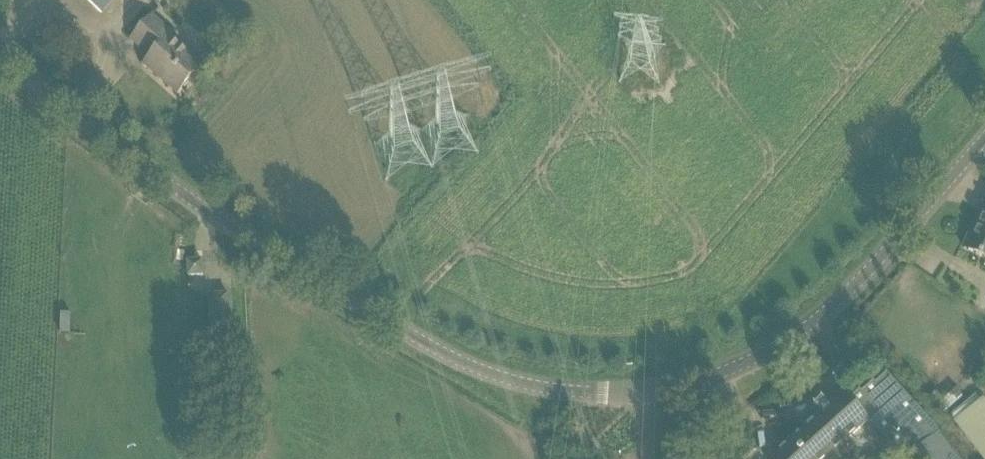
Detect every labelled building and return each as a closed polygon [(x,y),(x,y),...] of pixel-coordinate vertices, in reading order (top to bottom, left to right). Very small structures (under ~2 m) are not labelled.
[(101,13),(113,0),(86,0),(101,13)] [(178,94),(191,79),(202,66),(176,42),(181,38),(154,15),(144,25),(131,40),(151,57),(144,65),(178,94)] [(963,249),(984,259),(984,201),(980,212),(963,249)] [(188,276),(203,275),(202,261),(187,262),(188,276)] [(886,372),(851,403),(843,395),(771,458),(846,458),(856,451),(847,440),(867,422),(900,458),(911,458),(916,454),(919,458),(960,458),(940,432),(886,372)] [(983,400),(956,421),(984,458),(984,402),(983,400)] [(866,443),(874,458),(891,458),(880,436),(866,443)]
